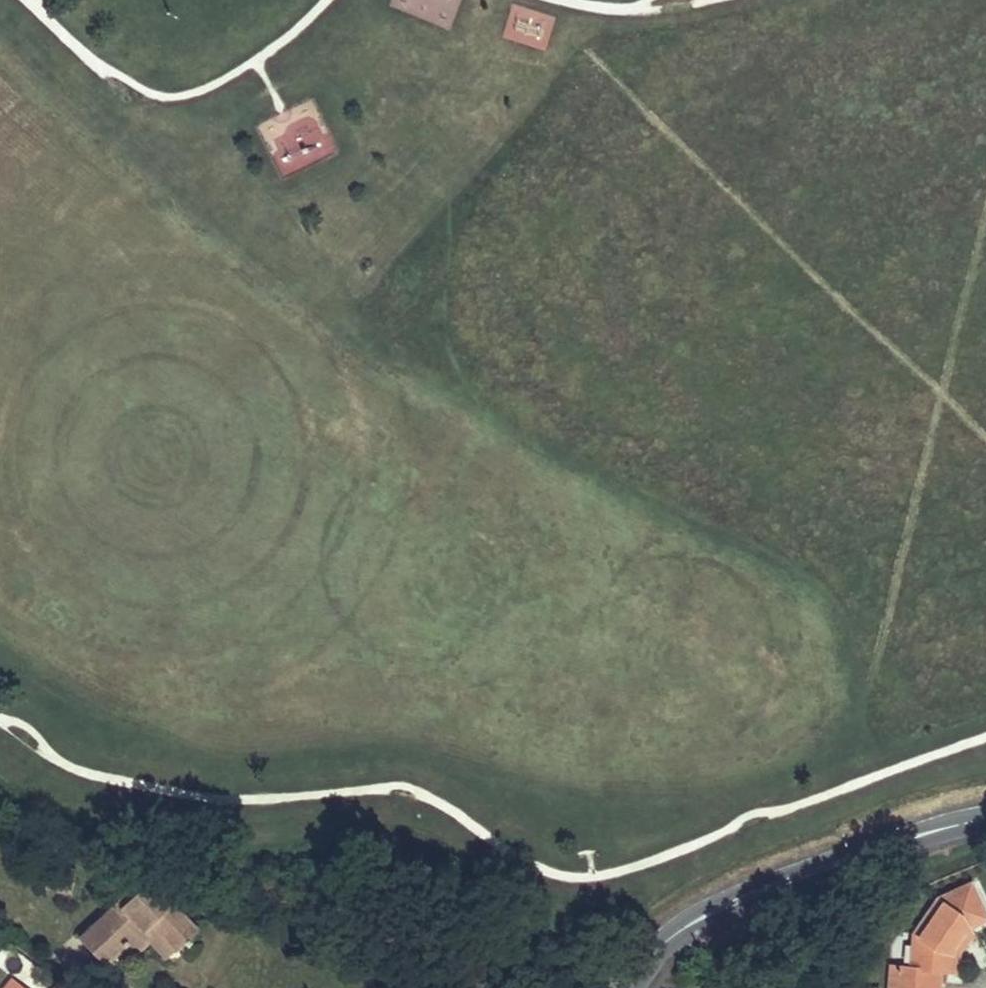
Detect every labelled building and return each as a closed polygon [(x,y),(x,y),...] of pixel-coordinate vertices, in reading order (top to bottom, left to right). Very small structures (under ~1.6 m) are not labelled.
[(460,0),(392,0),(390,5),(449,28),(460,0)] [(546,48),(554,15),(512,5),(504,38),(546,48)] [(286,176),(337,149),(310,98),(259,125),(286,176)] [(117,902),(80,937),(106,964),(127,945),(150,922),(175,950),(197,929),(150,880),(132,897),(122,907),(117,902)] [(970,884),(937,900),(914,933),(912,967),(892,965),(890,987),(939,987),(940,971),(950,972),(952,946),(964,929),(985,919),(985,915),(970,884)] [(132,897),(128,892),(117,902),(122,907),(132,897)] [(150,922),(127,945),(135,953),(149,939),(167,958),(175,950),(150,922)] [(969,941),(964,929),(952,946),(950,972),(958,972),(959,955),(969,941)] [(54,980),(50,987),(72,987),(54,980)]
